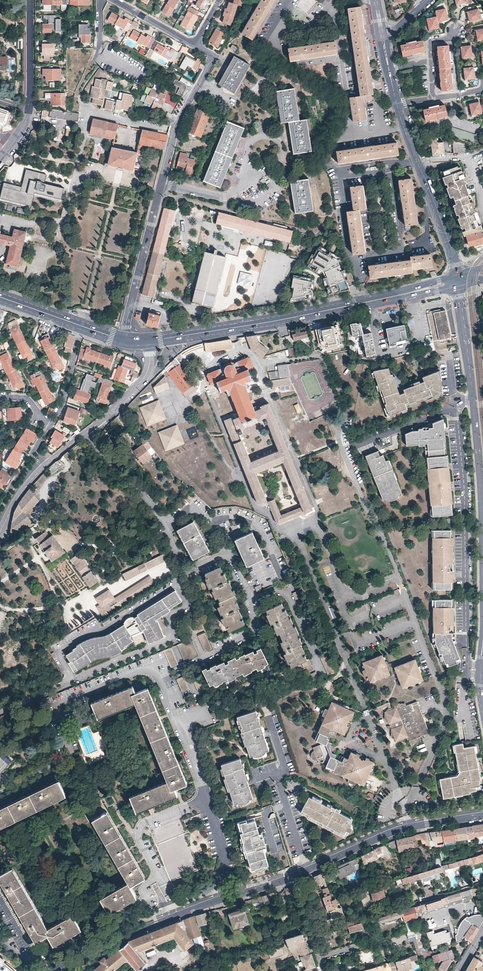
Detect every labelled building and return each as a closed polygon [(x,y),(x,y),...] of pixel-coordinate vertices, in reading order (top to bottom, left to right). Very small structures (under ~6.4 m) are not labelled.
[(179,0),(169,0),(165,8),(162,12),(170,16),(179,0)] [(206,0),(199,0),(198,2),(196,5),(202,9),(204,7),(205,4),(207,5),(209,1),(206,0)] [(241,33),(252,40),(260,26),(268,12),(272,7),(276,0),(261,0),(241,33)] [(224,12),(234,15),(237,5),(233,4),(229,2),(227,6),(226,9),(225,9),(224,12)] [(197,16),(196,16),(198,12),(189,6),(187,10),(188,11),(180,25),(183,27),(184,26),(190,29),(191,27),(197,16)] [(367,56),(365,40),(364,33),(362,17),(360,6),(348,8),(361,96),(357,96),(350,97),(353,122),(366,120),(362,96),(373,94),(371,79),(368,63),(367,56)] [(448,18),(445,7),(436,10),(437,17),(427,19),(429,30),(439,28),(438,20),(448,18)] [(480,11),(468,14),(471,24),(482,21),(480,11)] [(231,26),(234,15),(224,12),(223,16),(224,16),(223,20),(222,23),(231,26)] [(119,27),(127,31),(133,22),(125,17),(124,20),(120,17),(112,13),(107,20),(116,25),(119,27)] [(61,32),(61,19),(56,19),(56,15),(43,15),(43,19),(48,19),(48,21),(48,24),(43,24),(43,33),(52,33),(52,30),(55,30),(55,32),(61,32)] [(79,34),(81,34),(81,43),(90,43),(90,34),(90,28),(88,28),(88,21),(81,21),(81,24),(79,24),(79,34)] [(222,39),(224,34),(219,32),(216,29),(212,35),(209,41),(214,44),(214,45),(215,46),(218,47),(220,43),(222,39)] [(129,37),(149,49),(155,39),(151,37),(147,35),(146,37),(133,30),(129,37)] [(53,56),(53,44),(55,44),(55,40),(43,40),(43,47),(43,54),(44,54),(44,59),(50,59),(50,56),(53,56)] [(335,41),(288,48),(290,61),(305,59),(322,56),(337,54),(335,41)] [(425,52),(423,41),(400,45),(403,56),(425,52)] [(155,52),(173,62),(174,61),(175,59),(179,53),(174,50),(171,48),(170,51),(167,49),(163,47),(157,44),(153,51),(155,52)] [(453,90),(449,45),(437,47),(442,91),(453,90)] [(474,57),(472,45),(462,47),(463,58),(474,57)] [(153,51),(149,49),(148,52),(145,56),(149,59),(150,57),(152,58),(155,52),(153,51)] [(192,58),(179,51),(179,53),(175,59),(179,61),(187,65),(191,68),(196,70),(201,60),(197,58),(196,61),(192,58)] [(250,65),(234,56),(218,84),(235,93),(250,65)] [(476,78),(475,67),(464,68),(465,79),(476,78)] [(60,80),(60,68),(43,68),(43,72),(47,72),(47,75),(47,80),(60,80)] [(121,100),(106,97),(108,90),(111,90),(113,82),(107,81),(108,80),(101,78),(100,80),(95,79),(93,87),(92,86),(89,97),(92,98),(91,103),(101,105),(104,106),(104,108),(111,110),(112,107),(114,108),(114,109),(119,110),(120,109),(128,110),(129,105),(131,106),(133,95),(123,93),(121,100)] [(176,94),(181,96),(186,88),(185,85),(175,79),(172,84),(179,88),(176,94)] [(151,108),(160,112),(163,106),(162,106),(163,104),(164,103),(165,103),(167,99),(166,99),(167,96),(160,93),(160,91),(152,88),(149,95),(147,94),(144,102),(152,105),(151,108)] [(300,120),(295,88),(276,91),(281,123),(288,122),(293,154),(312,151),(307,119),(300,120)] [(65,105),(65,93),(51,93),(51,97),(51,106),(65,105)] [(481,106),(480,102),(469,104),(472,116),(482,113),(481,106)] [(447,116),(445,105),(423,110),(424,117),(425,120),(425,121),(447,116)] [(78,120),(79,113),(77,113),(72,112),(42,108),(41,115),(49,116),(49,117),(77,121),(78,120)] [(199,137),(209,114),(198,110),(193,120),(189,130),(188,132),(199,137)] [(9,115),(6,121),(13,124),(16,118),(9,115)] [(115,139),(118,125),(93,119),(90,133),(115,139)] [(244,128),(227,121),(203,181),(220,188),(244,128)] [(474,142),(477,135),(454,126),(452,133),(474,142)] [(165,142),(167,135),(142,130),(137,153),(113,147),(109,165),(120,167),(134,170),(134,169),(141,170),(144,157),(140,156),(143,144),(164,149),(165,142)] [(469,151),(469,145),(453,138),(454,153),(469,151)] [(433,155),(444,154),(443,143),(438,143),(437,139),(431,140),(432,149),(433,155)] [(397,142),(336,151),(338,163),(399,154),(397,142)] [(190,175),(194,160),(186,158),(187,154),(180,152),(177,160),(176,165),(185,167),(184,173),(190,175)] [(464,228),(465,230),(481,224),(481,222),(478,223),(476,220),(479,219),(477,212),(474,213),(473,210),(476,209),(473,202),(470,203),(469,200),(468,196),(469,196),(465,184),(467,184),(466,181),(462,182),(461,179),(465,178),(464,177),(462,172),(460,167),(458,168),(458,167),(449,170),(443,172),(445,177),(443,178),(445,185),(447,185),(448,188),(447,189),(449,195),(452,194),(453,197),(456,204),(457,207),(454,208),(457,215),(458,215),(460,218),(458,219),(461,226),(463,225),(464,228)] [(64,188),(45,182),(43,182),(45,174),(27,169),(24,178),(22,188),(21,192),(3,187),(1,198),(31,206),(34,195),(34,192),(61,199),(64,188)] [(414,197),(411,178),(398,180),(405,225),(417,224),(414,197)] [(314,211),(309,179),(290,181),(295,214),(314,211)] [(5,183),(3,187),(21,192),(22,188),(5,183)] [(365,252),(359,210),(366,209),(362,185),(350,187),(353,210),(346,211),(352,254),(365,252)] [(61,202),(61,199),(34,192),(34,195),(61,202)] [(30,208),(31,206),(1,198),(0,200),(30,208)] [(152,297),(174,210),(163,208),(152,252),(141,294),(152,297)] [(292,231),(218,211),(215,223),(289,243),(292,231)] [(466,236),(481,232),(482,232),(481,226),(482,226),(481,224),(465,230),(465,231),(463,232),(464,236),(466,236)] [(10,245),(8,253),(6,263),(18,266),(26,231),(14,228),(12,237),(0,233),(0,243),(10,245)] [(482,244),(482,241),(481,232),(466,236),(469,246),(475,244),(476,246),(482,244)] [(330,289),(331,293),(349,289),(348,286),(346,282),(349,281),(348,278),(345,279),(343,273),(345,272),(344,269),(342,270),(339,265),(337,259),(331,255),(332,252),(330,251),(328,254),(321,249),(322,247),(320,245),(318,248),(314,255),(309,263),(307,265),(309,267),(311,265),(316,268),(315,270),(317,271),(318,269),(323,272),(325,277),(323,278),(323,280),(326,279),(329,286),(326,287),(327,289),(330,289)] [(211,308),(223,256),(204,251),(192,302),(211,308)] [(339,257),(332,252),(331,255),(337,259),(339,265),(342,264),(339,257)] [(430,253),(410,256),(410,259),(368,265),(370,278),(385,276),(401,273),(412,272),(412,269),(432,266),(430,253)] [(250,286),(252,273),(239,272),(238,284),(250,286)] [(292,287),(289,302),(298,300),(299,295),(308,296),(311,278),(309,278),(307,278),(297,276),(296,279),(292,278),(290,287),(292,287)] [(428,314),(433,341),(428,341),(430,350),(435,349),(447,347),(446,338),(451,337),(446,310),(428,314)] [(156,326),(159,316),(148,313),(145,324),(156,326)] [(17,344),(26,340),(16,320),(9,323),(8,326),(10,331),(13,335),(17,344)] [(363,334),(360,323),(356,323),(356,322),(350,324),(350,325),(346,326),(349,337),(362,335),(363,334)] [(407,338),(403,323),(385,327),(389,345),(396,343),(395,340),(407,338)] [(339,326),(312,331),(314,339),(318,338),(319,345),(327,349),(343,346),(339,326)] [(301,338),(308,336),(307,330),(306,330),(305,328),(292,331),(293,334),(292,334),(294,340),(301,338)] [(376,355),(371,332),(363,334),(362,335),(367,357),(376,355)] [(41,341),(48,355),(56,350),(48,333),(43,336),(44,339),(41,341)] [(66,347),(72,348),(75,336),(68,333),(65,346),(66,347)] [(247,336),(253,351),(255,350),(264,356),(268,349),(266,348),(260,343),(257,335),(247,336)] [(234,348),(232,343),(231,339),(230,339),(205,343),(207,352),(234,348)] [(26,340),(17,344),(22,354),(24,359),(27,357),(29,360),(34,357),(26,340)] [(78,359),(88,362),(90,359),(97,361),(100,353),(90,349),(91,348),(87,346),(85,350),(81,349),(80,353),(78,359)] [(56,350),(48,355),(55,369),(58,367),(59,370),(65,367),(56,350)] [(7,374),(16,370),(8,353),(0,357),(0,361),(1,361),(7,374)] [(110,356),(100,353),(97,361),(107,365),(106,368),(110,369),(114,357),(111,355),(110,356)] [(229,395),(232,394),(241,417),(234,420),(233,417),(225,420),(258,503),(272,510),(277,523),(312,509),(269,403),(261,406),(262,408),(255,411),(245,388),(248,387),(246,381),(253,379),(252,378),(256,376),(253,368),(254,366),(250,357),(248,357),(234,363),(232,362),(230,362),(228,362),(227,363),(224,365),(223,368),(209,374),(208,376),(211,383),(213,385),(217,383),(220,391),(227,389),(229,395)] [(115,379),(125,382),(126,379),(124,378),(128,368),(133,370),(135,363),(124,359),(122,366),(120,365),(115,379)] [(196,384),(181,364),(169,373),(184,393),(188,390),(191,393),(194,390),(192,388),(196,384)] [(289,378),(287,364),(277,365),(278,371),(279,379),(289,377),(289,378)] [(391,375),(389,368),(374,372),(381,391),(382,390),(387,404),(386,405),(390,416),(408,409),(407,407),(411,405),(410,404),(417,402),(417,403),(425,400),(425,399),(424,397),(432,394),(433,396),(442,394),(441,370),(434,373),(423,377),(425,382),(426,384),(423,385),(422,383),(415,386),(405,391),(406,393),(401,395),(400,393),(395,379),(393,374),(391,375)] [(7,374),(14,388),(18,387),(19,389),(24,387),(16,370),(7,374)] [(40,391),(48,388),(44,378),(45,378),(43,374),(42,375),(40,371),(30,376),(32,380),(31,381),(33,386),(36,384),(40,391)] [(131,380),(133,380),(136,377),(137,378),(138,377),(139,376),(140,374),(138,373),(139,372),(134,371),(131,380)] [(279,379),(278,371),(269,372),(271,380),(279,379)] [(87,373),(79,391),(89,394),(92,387),(95,387),(97,382),(93,381),(95,377),(87,373)] [(110,380),(102,377),(101,379),(99,378),(98,382),(100,383),(100,382),(103,383),(99,394),(97,393),(94,400),(106,404),(113,381),(110,380)] [(166,377),(160,382),(164,392),(171,389),(166,377)] [(289,377),(279,379),(271,380),(273,388),(292,384),(289,378),(289,377)] [(160,382),(154,388),(157,395),(164,392),(160,382)] [(40,391),(46,404),(56,400),(54,397),(53,397),(48,388),(40,391)] [(74,399),(77,400),(78,399),(88,402),(91,394),(89,394),(79,391),(77,390),(74,399)] [(160,401),(141,408),(148,427),(167,420),(160,401)] [(21,407),(3,409),(3,420),(22,419),(21,407)] [(69,408),(65,419),(71,421),(70,423),(76,425),(80,411),(69,408)] [(433,424),(433,426),(429,427),(429,428),(423,429),(423,427),(419,428),(419,429),(412,430),(406,433),(407,445),(419,443),(419,445),(425,444),(424,442),(428,442),(429,456),(427,456),(428,464),(428,467),(427,467),(431,504),(432,504),(433,515),(453,513),(452,502),(453,502),(452,490),(449,465),(448,465),(447,455),(445,454),(444,440),(446,440),(444,429),(443,418),(433,422),(433,424)] [(178,426),(159,433),(166,452),(185,445),(178,426)] [(16,445),(24,451),(26,448),(27,449),(33,439),(34,440),(37,435),(27,428),(21,438),(18,436),(17,438),(18,439),(14,445),(16,445)] [(51,442),(59,447),(65,436),(56,430),(52,437),(53,438),(51,442)] [(110,431),(100,440),(108,450),(114,445),(108,438),(113,434),(110,431)] [(145,436),(140,439),(144,444),(134,451),(143,463),(153,456),(148,449),(152,446),(145,436)] [(6,461),(16,468),(19,463),(18,463),(23,454),(22,454),(24,451),(16,445),(6,461)] [(378,450),(366,455),(383,499),(386,498),(388,499),(390,499),(393,499),(395,498),(397,497),(398,496),(400,494),(400,492),(402,491),(389,459),(386,460),(383,454),(380,455),(378,450)] [(56,461),(50,467),(54,474),(65,465),(59,460),(56,461)] [(0,473),(0,487),(1,488),(4,484),(6,485),(10,478),(12,480),(14,477),(11,475),(12,474),(3,468),(0,473)] [(15,512),(9,536),(17,531),(19,533),(24,530),(22,528),(31,521),(26,514),(39,501),(30,489),(18,506),(15,512)] [(191,492),(184,498),(190,504),(197,497),(191,492)] [(210,550),(195,521),(178,529),(194,558),(210,550)] [(451,529),(435,529),(435,536),(432,536),(432,588),(452,588),(452,581),(454,581),(454,566),(453,536),(451,536),(451,529)] [(253,531),(235,538),(246,563),(264,556),(253,531)] [(42,534),(36,538),(45,551),(52,561),(65,551),(54,535),(47,540),(42,534)] [(78,554),(70,560),(90,586),(98,580),(78,554)] [(164,554),(123,573),(127,580),(167,560),(164,554)] [(220,566),(206,572),(231,629),(245,623),(220,566)] [(290,586),(297,583),(294,576),(287,579),(290,586)] [(149,578),(116,600),(119,605),(152,584),(149,578)] [(118,604),(109,589),(96,598),(100,604),(97,606),(103,616),(111,610),(110,609),(118,604)] [(72,650),(65,655),(69,662),(68,663),(73,672),(88,662),(95,659),(116,653),(121,651),(121,650),(124,647),(123,647),(132,641),(131,637),(143,632),(144,634),(145,633),(149,642),(165,636),(158,620),(157,621),(156,619),(171,610),(170,608),(183,600),(176,590),(138,613),(139,614),(136,617),(134,616),(131,616),(129,617),(127,618),(125,619),(125,622),(124,623),(110,632),(101,636),(87,640),(75,646),(72,649),(72,650)] [(300,590),(293,593),(297,600),(303,597),(300,590)] [(87,598),(81,602),(89,615),(95,611),(87,598)] [(436,644),(437,645),(440,653),(442,652),(444,659),(446,663),(447,662),(448,662),(448,663),(449,665),(457,661),(456,659),(458,658),(459,658),(460,657),(452,637),(452,632),(449,632),(450,628),(448,628),(448,624),(454,624),(454,606),(452,606),(452,599),(435,599),(435,606),(433,606),(433,610),(434,632),(436,632),(436,642),(436,644)] [(281,603),(267,609),(292,665),(302,661),(305,667),(312,664),(309,657),(306,659),(281,603)] [(69,618),(73,624),(85,617),(81,610),(69,618)] [(206,633),(199,636),(206,653),(213,650),(206,633)] [(186,641),(179,644),(185,661),(199,656),(193,639),(186,641)] [(178,664),(172,647),(164,650),(171,667),(178,664)] [(261,648),(205,671),(211,686),(268,663),(261,648)] [(321,656),(328,674),(336,672),(328,653),(321,656)] [(390,673),(389,670),(388,666),(389,666),(388,663),(387,660),(386,661),(385,659),(384,657),(383,654),(374,657),(375,658),(371,660),(370,659),(363,662),(364,664),(365,667),(366,669),(362,670),(365,675),(368,674),(369,676),(370,679),(371,681),(373,680),(375,679),(378,678),(382,676),(382,677),(386,675),(388,675),(390,674),(390,673)] [(424,679),(421,671),(419,671),(418,666),(419,665),(416,658),(408,661),(408,662),(403,664),(402,663),(395,666),(395,667),(397,674),(398,673),(400,679),(399,679),(403,687),(406,686),(408,685),(411,684),(411,683),(416,681),(416,682),(419,681),(421,680),(424,679)] [(316,672),(309,674),(311,680),(319,677),(316,672)] [(183,676),(176,679),(181,692),(188,689),(183,676)] [(200,676),(193,679),(198,692),(205,689),(200,676)] [(131,798),(137,813),(178,796),(175,789),(187,784),(148,688),(136,693),(133,686),(93,702),(99,718),(137,703),(169,782),(131,798)] [(351,709),(351,708),(350,706),(348,705),(346,704),(343,704),(343,706),(342,705),(339,704),(331,701),(331,702),(329,706),(328,709),(325,708),(322,715),(325,716),(324,718),(322,722),(320,728),(317,736),(314,740),(321,743),(320,746),(313,748),(315,751),(312,755),(312,759),(315,762),(319,762),(320,764),(326,762),(327,762),(325,767),(329,769),(328,771),(332,774),(334,774),(336,774),(336,773),(343,776),(347,778),(349,778),(348,780),(355,783),(356,781),(359,783),(362,784),(363,784),(364,785),(367,777),(369,774),(369,773),(374,762),(371,761),(371,760),(366,757),(365,760),(363,759),(362,760),(360,759),(360,758),(358,757),(359,754),(355,752),(355,753),(351,752),(348,759),(340,755),(338,759),(334,757),(336,753),(334,753),(336,749),(335,745),(331,744),(332,743),(329,741),(330,737),(334,739),(337,731),(345,734),(349,726),(347,725),(347,724),(346,723),(348,720),(349,720),(349,719),(352,720),(354,715),(353,715),(354,711),(351,709)] [(395,706),(392,707),(389,709),(387,709),(387,710),(383,711),(385,715),(386,715),(388,721),(389,724),(390,723),(391,724),(388,726),(389,728),(389,729),(392,728),(392,729),(391,729),(392,732),(395,738),(394,738),(395,742),(400,741),(399,740),(405,737),(406,739),(407,738),(408,740),(409,739),(412,746),(416,745),(415,744),(419,743),(418,742),(422,741),(421,738),(420,736),(422,735),(422,733),(423,733),(424,734),(426,733),(429,732),(422,714),(419,706),(417,701),(406,704),(406,703),(404,703),(403,702),(401,703),(400,702),(395,704),(395,706)] [(390,702),(369,710),(370,712),(388,706),(389,709),(392,707),(390,702)] [(258,715),(256,710),(237,716),(238,719),(241,727),(243,732),(247,745),(250,755),(254,754),(254,755),(266,751),(266,750),(269,749),(264,734),(263,731),(261,725),(259,718),(258,715)] [(225,718),(221,711),(216,713),(220,720),(225,718)] [(476,752),(475,745),(474,745),(464,747),(463,742),(461,742),(454,744),(456,752),(459,771),(457,774),(440,778),(444,797),(471,792),(470,790),(477,789),(476,785),(480,785),(480,782),(482,781),(480,774),(477,759),(476,752)] [(2,752),(0,754),(0,755),(2,757),(0,760),(0,772),(11,760),(2,752)] [(242,763),(241,757),(222,763),(226,777),(234,803),(238,802),(238,803),(241,803),(243,803),(245,803),(247,802),(248,801),(250,799),(250,798),(253,797),(248,779),(246,773),(243,766),(242,763)] [(65,796),(58,781),(0,809),(0,827),(65,796)] [(340,811),(335,809),(336,807),(332,805),(331,807),(327,805),(321,802),(312,797),(309,796),(302,809),(309,813),(309,814),(335,828),(334,828),(341,832),(342,830),(345,831),(347,829),(349,830),(349,831),(350,831),(350,830),(351,830),(352,829),(352,828),(352,827),(352,826),(351,825),(352,822),(350,822),(349,821),(350,817),(340,811)] [(137,896),(131,885),(145,877),(115,824),(101,799),(83,810),(90,822),(93,820),(128,882),(101,898),(109,912),(137,896)] [(244,831),(241,822),(247,820),(247,819),(237,822),(241,832),(244,831)] [(267,846),(262,832),(259,833),(255,820),(248,822),(247,820),(241,822),(244,831),(241,832),(242,836),(244,842),(246,851),(248,858),(252,869),(256,868),(256,867),(264,864),(265,865),(269,864),(265,852),(264,847),(266,846),(267,846)] [(473,825),(474,834),(482,833),(482,823),(480,824),(473,825)] [(470,825),(466,826),(468,838),(475,837),(474,834),(473,825),(470,825)] [(460,827),(456,828),(457,839),(457,840),(468,838),(466,826),(460,827)] [(444,840),(444,841),(457,839),(456,828),(449,829),(442,830),(444,840)] [(435,831),(430,832),(433,842),(444,840),(442,830),(435,831)] [(398,852),(399,852),(414,848),(412,841),(422,838),(424,846),(430,844),(426,832),(417,834),(415,835),(414,835),(406,838),(396,840),(398,852)] [(430,844),(431,846),(434,845),(433,842),(430,832),(426,832),(430,844)] [(191,872),(197,869),(185,838),(185,840),(183,834),(171,839),(171,842),(165,842),(162,843),(171,843),(172,848),(164,848),(160,849),(161,855),(169,878),(174,878),(181,875),(181,869),(185,868),(186,872),(191,872)] [(444,844),(434,845),(435,848),(447,846),(447,844),(458,843),(458,841),(457,840),(457,839),(444,841),(444,844)] [(394,841),(388,843),(391,849),(397,848),(394,841)] [(363,863),(364,865),(378,858),(377,855),(382,852),(379,846),(370,851),(361,855),(363,863)] [(482,858),(482,852),(482,853),(477,854),(471,856),(465,858),(466,862),(473,860),(474,862),(482,860),(482,858)] [(357,862),(355,858),(347,861),(346,862),(342,863),(338,865),(338,867),(336,868),(340,878),(353,872),(353,870),(354,870),(355,870),(356,869),(354,863),(357,862)] [(457,861),(442,865),(443,871),(444,873),(447,872),(448,872),(450,873),(453,872),(454,870),(453,866),(466,862),(465,858),(463,859),(457,861)] [(442,865),(438,867),(430,869),(432,874),(435,873),(437,878),(438,879),(440,878),(441,877),(439,872),(443,871),(442,865)] [(47,928),(12,868),(0,875),(0,881),(21,918),(35,941),(47,934),(53,944),(80,929),(72,914),(47,928)] [(432,874),(430,869),(419,872),(421,878),(422,881),(422,882),(433,879),(432,874)] [(319,884),(325,881),(322,872),(317,874),(314,876),(317,884),(319,884)] [(419,872),(407,876),(396,880),(397,885),(408,881),(419,878),(420,881),(422,881),(421,878),(419,872)] [(390,887),(388,882),(371,887),(370,888),(374,899),(385,896),(383,889),(390,887)] [(287,894),(293,892),(296,891),(294,885),(284,889),(287,894)] [(469,895),(472,894),(471,891),(471,888),(450,894),(439,898),(428,901),(405,908),(402,909),(403,915),(404,920),(420,915),(419,913),(443,905),(443,904),(462,898),(461,897),(463,897),(465,902),(471,900),(469,895)] [(472,894),(473,899),(480,897),(477,889),(471,891),(472,894)] [(262,895),(264,903),(269,902),(269,901),(278,898),(276,891),(273,892),(271,893),(262,895)] [(426,895),(425,893),(419,895),(420,901),(427,899),(426,895)] [(336,904),(334,899),(332,900),(330,894),(325,896),(322,897),(326,911),(330,910),(332,915),(342,912),(339,903),(336,904)] [(254,898),(246,900),(247,903),(252,902),(253,903),(262,901),(263,904),(264,903),(262,895),(254,898)] [(249,911),(248,907),(229,913),(233,928),(248,923),(246,912),(249,911)] [(208,912),(210,919),(211,918),(218,916),(216,909),(208,912)] [(402,909),(374,918),(375,923),(380,921),(381,922),(388,919),(389,919),(389,921),(399,918),(398,916),(403,915),(402,909)] [(199,926),(211,922),(211,920),(210,919),(208,912),(202,913),(195,915),(199,926)] [(482,921),(482,914),(478,914),(474,915),(472,915),(469,917),(468,916),(469,918),(463,920),(461,923),(459,927),(458,930),(458,933),(456,935),(457,943),(458,942),(462,941),(465,936),(472,924),(479,928),(482,921)] [(128,941),(137,951),(174,937),(185,950),(194,942),(190,938),(201,935),(195,915),(190,917),(182,920),(187,934),(176,922),(162,928),(158,929),(158,930),(128,941)] [(353,923),(352,920),(346,922),(347,926),(349,932),(363,927),(361,921),(359,922),(358,921),(353,923)] [(472,924),(465,936),(471,942),(474,936),(479,928),(472,924)] [(414,933),(413,930),(406,932),(407,935),(408,941),(416,938),(414,933)] [(414,933),(416,938),(416,939),(418,945),(425,943),(421,931),(414,933)] [(448,941),(445,932),(440,933),(441,935),(429,938),(431,946),(448,941)] [(291,951),(305,940),(302,933),(285,939),(287,945),(291,951)] [(203,934),(201,935),(190,938),(194,942),(201,940),(202,946),(205,945),(205,941),(203,934)] [(418,945),(416,939),(413,940),(420,959),(423,958),(421,952),(418,945)] [(291,951),(296,959),(301,957),(310,953),(305,940),(291,951)] [(137,970),(146,963),(137,951),(128,941),(119,949),(108,958),(103,952),(100,954),(103,957),(99,960),(102,963),(92,970),(112,970),(115,968),(128,958),(137,970)] [(425,943),(418,945),(421,952),(428,950),(425,943)] [(281,947),(280,947),(278,948),(272,950),(271,950),(274,957),(283,954),(281,947)] [(148,957),(157,953),(154,948),(146,953),(148,957)] [(440,965),(445,968),(451,959),(450,958),(450,957),(453,956),(451,949),(434,954),(435,960),(443,958),(443,960),(440,965)] [(303,970),(314,970),(313,967),(315,966),(311,953),(310,953),(301,957),(307,969),(303,970)] [(389,962),(391,966),(397,964),(398,970),(412,967),(411,959),(417,958),(416,954),(389,962)] [(481,964),(482,961),(475,956),(474,957),(474,958),(466,970),(482,970),(482,966),(481,964)] [(0,957),(0,970),(13,970),(1,962),(3,960),(0,957)] [(229,964),(231,967),(232,970),(239,970),(236,962),(229,964)] [(392,969),(391,966),(389,962),(383,964),(362,970),(361,965),(358,966),(360,970),(386,970),(392,969)]
